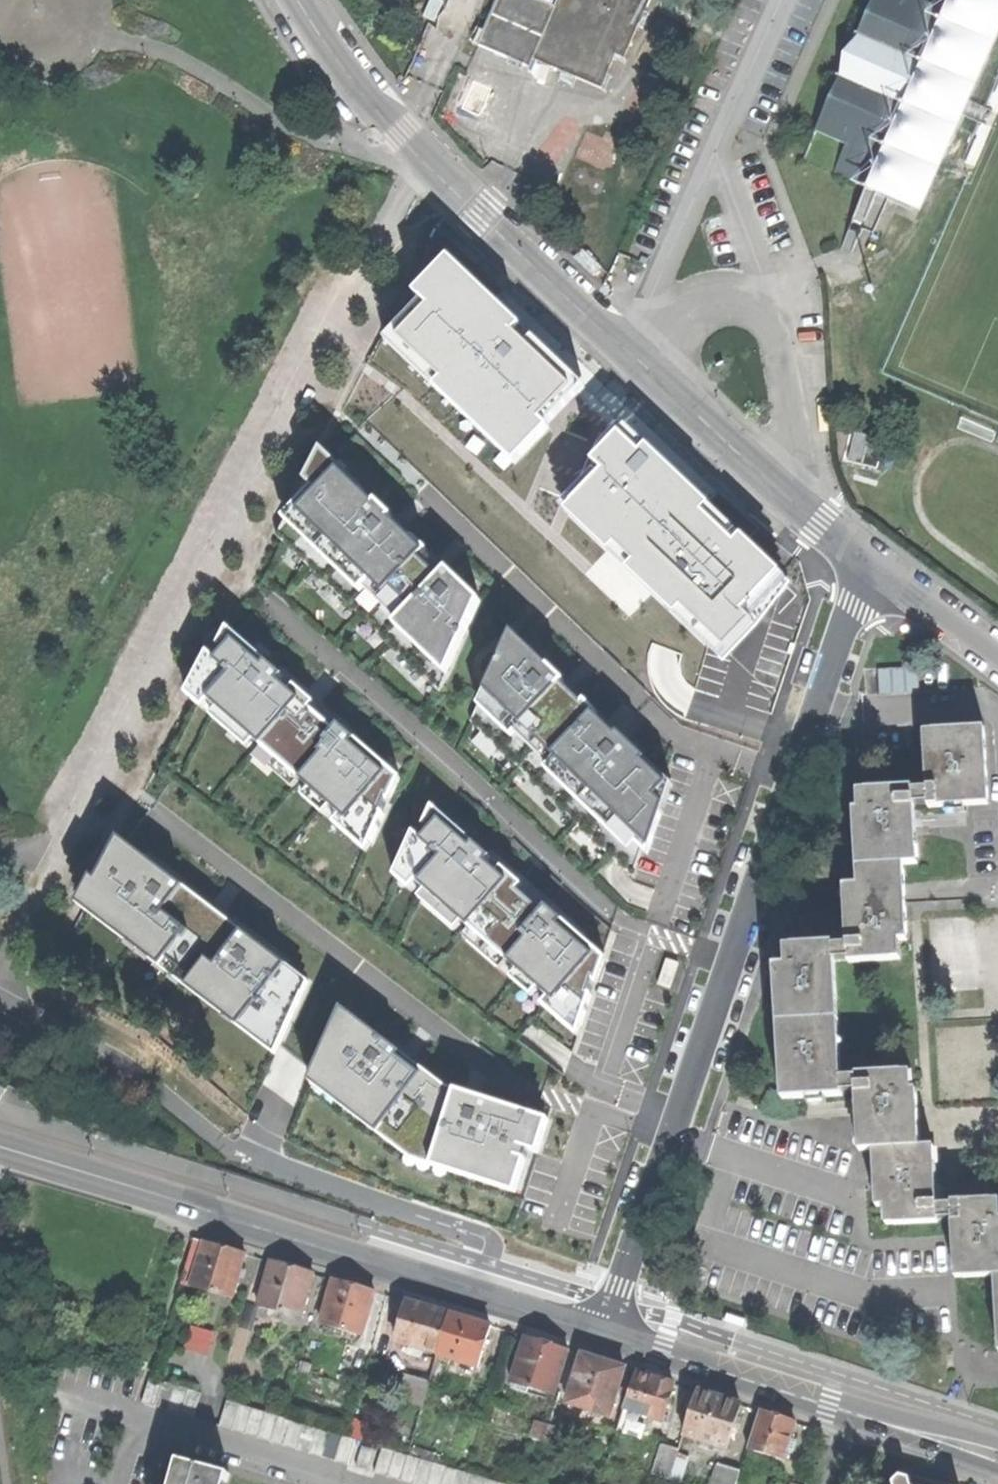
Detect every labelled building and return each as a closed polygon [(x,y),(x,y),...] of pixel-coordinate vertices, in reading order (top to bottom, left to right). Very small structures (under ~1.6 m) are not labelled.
[(557,7),(541,0),(501,0),(481,45),(533,67),(537,58),(605,87),(619,53),(628,57),(652,0),(560,0),(557,7)] [(832,246),(844,252),(870,194),(880,198),(880,199),(912,213),(940,149),(946,151),(983,68),(977,66),(997,20),(997,0),(867,0),(794,161),(796,162),(810,131),(839,144),(825,175),(853,187),(861,172),(865,174),(832,246)] [(436,379),(514,453),(584,379),(532,330),(526,336),(514,325),(521,318),(448,249),(414,285),(423,293),(385,333),(425,370),(434,361),(444,371),(436,379)] [(639,448),(617,427),(590,455),(596,460),(561,498),(608,543),(615,535),(634,553),(627,561),(675,607),(681,601),(723,640),(748,614),(739,605),(778,564),(741,529),(733,537),(700,505),(707,498),(646,440),(639,448)] [(882,464),(887,435),(857,431),(853,460),(882,464)] [(310,487),(281,517),(274,534),(438,693),(445,677),(483,599),(441,565),(397,523),(332,459),(321,448),(303,480),(310,487)] [(278,677),(220,626),(212,645),(206,658),(200,652),(180,696),(366,857),(401,783),(343,733),(334,725),(326,733),(301,711),(309,704),(290,687),(284,693),(278,688),(272,683),(278,677)] [(549,769),(545,773),(624,849),(632,842),(646,857),(671,788),(664,781),(637,752),(567,683),(514,629),(474,705),(507,737),(511,732),(549,769)] [(880,696),(920,695),(919,668),(880,669),(880,696)] [(857,866),(903,863),(918,862),(914,804),(928,803),(928,806),(989,802),(985,728),(924,732),(928,790),(913,791),(913,788),(857,791),(858,810),(854,810),(855,832),(857,866)] [(488,859),(429,809),(421,828),(416,841),(410,835),(390,879),(576,1040),(604,961),(567,928),(544,908),(536,915),(511,894),(519,886),(499,869),(494,876),(482,865),(488,859)] [(277,1058),(314,975),(265,938),(166,864),(123,832),(93,868),(77,910),(271,1070),(277,1058)] [(775,967),(777,1009),(838,1005),(835,960),(849,959),(849,962),(901,959),(900,940),(908,939),(903,863),(857,866),(858,886),(844,887),(846,915),(848,946),(834,947),(834,944),(785,947),(786,966),(775,967)] [(777,1009),(783,1099),(843,1096),(843,1092),(855,1091),(857,1117),(859,1151),(873,1150),(924,1146),(921,1089),(916,1089),(914,1071),(855,1075),(855,1079),(843,1079),(838,1005),(777,1009)] [(544,1156),(553,1117),(500,1100),(448,1084),(390,1040),(346,1007),(311,1087),(309,1093),(409,1175),(521,1207),(538,1154),(544,1156)] [(950,1201),(950,1204),(937,1205),(936,1194),(933,1146),(924,1146),(873,1150),(875,1178),(877,1207),(885,1206),(886,1225),(937,1222),(937,1219),(951,1218),(954,1278),(994,1275),(997,1275),(997,1198),(950,1201)] [(190,1285),(203,1242),(194,1239),(182,1283),(190,1285)] [(233,1298),(245,1254),(221,1247),(203,1242),(190,1285),(233,1298)] [(259,1305),(300,1317),(313,1273),(290,1266),(271,1261),(259,1305)] [(320,1323),(362,1335),(375,1291),(351,1285),(333,1279),(320,1323)] [(419,1349),(417,1355),(422,1357),(424,1351),(438,1355),(449,1313),(428,1307),(408,1302),(396,1343),(411,1347),(419,1349)] [(449,1313),(438,1355),(479,1367),(491,1326),(470,1320),(449,1313)] [(183,1349),(208,1355),(214,1333),(190,1326),(183,1349)] [(512,1381),(555,1395),(568,1351),(543,1343),(525,1337),(512,1381)] [(417,1355),(419,1349),(411,1347),(409,1353),(417,1355)] [(602,1414),(609,1416),(614,1401),(619,1403),(624,1389),(619,1387),(625,1368),(603,1362),(582,1355),(568,1403),(588,1409),(586,1414),(601,1419),(602,1414)] [(640,1413),(661,1420),(673,1384),(652,1377),(636,1372),(624,1408),(640,1413)] [(406,1375),(398,1401),(423,1408),(430,1382),(406,1375)] [(142,1402),(348,1465),(356,1439),(149,1377),(142,1402)] [(683,1434),(726,1447),(739,1405),(717,1397),(697,1391),(683,1434)] [(640,1413),(624,1408),(622,1417),(637,1422),(640,1413)] [(747,1448),(783,1459),(795,1422),(776,1416),(759,1411),(747,1448)] [(544,1443),(550,1426),(538,1423),(533,1440),(544,1443)] [(550,1426),(544,1443),(554,1446),(559,1429),(550,1426)] [(678,1449),(660,1444),(651,1474),(669,1480),(677,1452),(678,1449)] [(412,1483),(504,1483),(382,1447),(375,1473),(412,1483)] [(687,1455),(677,1452),(669,1480),(679,1483),(687,1455)] [(230,1474),(180,1460),(173,1483),(227,1483),(230,1474)] [(710,1483),(735,1483),(739,1471),(717,1464),(710,1483)] [(909,1478),(900,1475),(890,1481),(892,1483),(913,1483),(909,1478)]
